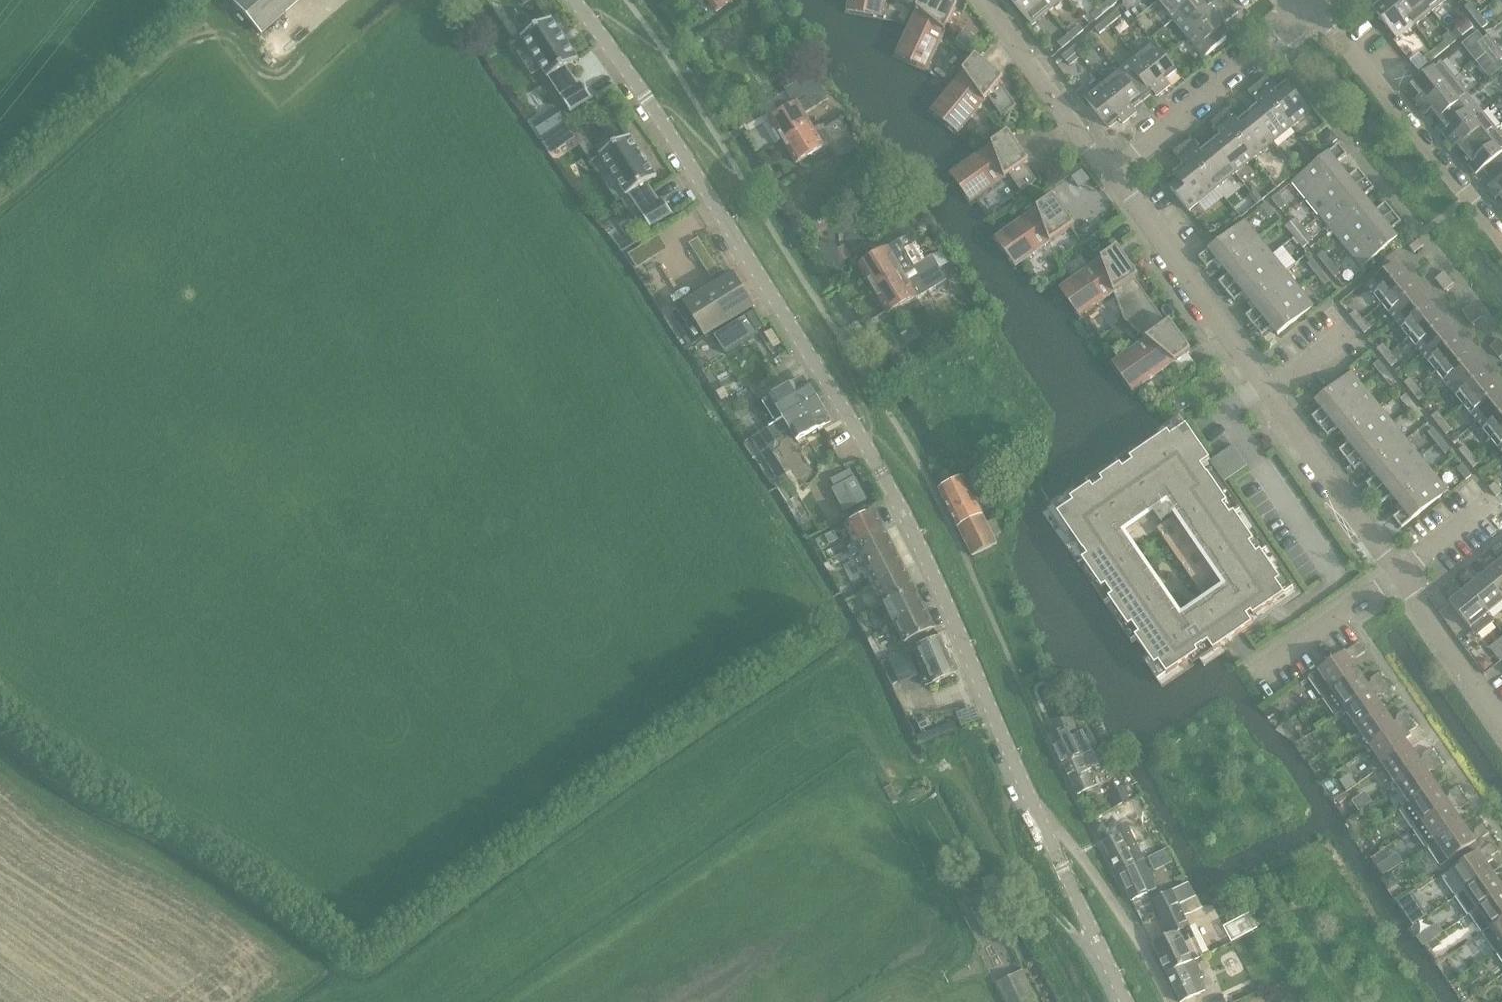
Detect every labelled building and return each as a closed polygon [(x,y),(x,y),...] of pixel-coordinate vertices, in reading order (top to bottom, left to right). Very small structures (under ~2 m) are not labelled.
[(261,35),(301,0),(230,0),(261,35)] [(717,13),(735,0),(708,0),(717,13)] [(851,6),(882,11),(884,0),(852,0),(851,6)] [(957,11),(956,10),(951,6),(953,4),(944,0),(922,0),(917,10),(919,11),(900,51),(930,65),(945,33),(946,34),(957,11)] [(1040,0),(1010,0),(1033,27),(1050,12),(1040,0)] [(1050,12),(1064,0),(1040,0),(1050,12)] [(1114,0),(1111,0),(1102,7),(1107,13),(1117,4),(1114,0)] [(1200,0),(1161,0),(1159,2),(1174,21),(1200,0)] [(1228,0),(1220,0),(1212,7),(1207,0),(1200,0),(1174,21),(1189,39),(1232,5),(1228,0)] [(1395,0),(1383,0),(1384,1),(1373,9),(1398,40),(1415,26),(1395,0)] [(1422,0),(1395,0),(1415,26),(1432,12),(1422,0)] [(1432,12),(1448,0),(1422,0),(1432,12)] [(1471,3),(1466,7),(1474,19),(1480,14),(1471,3)] [(1239,14),(1232,5),(1189,39),(1205,59),(1235,35),(1226,24),(1239,14)] [(1107,13),(1102,7),(1091,16),(1096,22),(1107,13)] [(1122,17),(1117,12),(1106,21),(1111,26),(1122,17)] [(1480,14),(1474,19),(1483,29),(1488,25),(1480,14)] [(523,39),(523,40),(524,40),(549,78),(548,79),(549,80),(550,79),(566,104),(566,105),(572,114),(573,114),(572,113),(592,100),(592,101),(593,100),(583,84),(582,85),(583,86),(579,88),(566,69),(579,60),(579,59),(578,59),(552,21),(553,21),(553,20),(523,39)] [(1111,26),(1106,21),(1096,29),(1100,35),(1111,26)] [(1470,22),(1459,31),(1463,37),(1475,28),(1470,22)] [(1085,32),(1080,26),(1069,35),(1074,41),(1085,32)] [(1074,41),(1069,35),(1059,44),(1063,50),(1074,41)] [(1489,35),(1483,40),(1492,51),(1498,46),(1489,35)] [(1088,45),(1084,39),(1073,48),(1078,54),(1088,45)] [(1478,44),(1487,55),(1492,51),(1483,40),(1478,44)] [(1435,50),(1440,56),(1451,47),(1446,41),(1435,50)] [(1178,74),(1154,43),(1136,57),(1164,92),(1171,86),(1168,82),(1178,74)] [(1498,46),(1492,51),(1501,61),(1501,60),(1501,51),(1498,46)] [(1078,54),(1073,48),(1063,57),(1067,62),(1078,54)] [(1425,58),(1430,64),(1440,56),(1435,50),(1425,58)] [(1501,61),(1492,51),(1487,55),(1496,65),(1501,61)] [(990,98),(1003,117),(1017,107),(1001,84),(1002,83),(1001,83),(997,78),(1000,76),(977,57),(964,72),(965,74),(937,108),(961,128),(984,101),(986,103),(990,98)] [(1164,92),(1136,57),(1119,71),(1144,101),(1154,93),(1157,98),(1164,92)] [(1456,80),(1441,62),(1411,87),(1420,98),(1415,101),(1421,108),(1456,80)] [(1144,101),(1119,71),(1102,84),(1130,119),(1137,113),(1134,109),(1144,101)] [(807,114),(828,101),(811,74),(784,90),(784,91),(787,89),(797,104),(770,120),(784,142),(813,124),(807,114)] [(1312,113),(1287,83),(1277,92),(1267,79),(1258,86),(1292,129),(1312,113)] [(1439,121),(1469,97),(1456,80),(1421,108),(1427,115),(1431,112),(1439,121)] [(1130,119),(1102,84),(1085,99),(1110,129),(1120,121),(1124,125),(1130,119)] [(1292,129),(1258,86),(1249,93),(1259,106),(1249,114),(1273,144),(1292,129)] [(1483,114),(1469,97),(1439,121),(1447,131),(1443,135),(1448,142),(1483,114)] [(1249,114),(1239,122),(1229,109),(1220,116),(1255,159),(1273,144),(1249,114)] [(1497,131),(1483,114),(1448,142),(1454,148),(1458,145),(1466,155),(1497,131)] [(1255,159),(1220,116),(1212,123),(1222,136),(1212,144),(1236,174),(1255,159)] [(828,128),(825,124),(822,126),(819,120),(813,124),(784,142),(797,165),(824,148),(825,150),(830,147),(838,160),(857,148),(840,121),(828,128)] [(1497,131),(1466,155),(1474,165),(1470,168),(1476,176),(1501,155),(1501,137),(1497,131)] [(1038,182),(1025,164),(1023,159),(1026,158),(1026,157),(1009,133),(993,145),(993,147),(957,172),(976,199),(1005,178),(1006,180),(1011,176),(1022,193),(1038,182)] [(1326,136),(1326,144),(1331,149),(1339,143),(1331,133),(1326,136)] [(632,138),(631,137),(601,157),(602,158),(603,157),(628,196),(627,196),(628,197),(631,195),(643,214),(642,215),(651,230),(653,229),(652,228),(672,215),(673,215),(674,215),(664,200),(663,201),(664,202),(660,204),(648,184),(658,178),(657,176),(656,177),(648,163),(641,152),(640,152),(631,139),(632,138)] [(1212,144),(1202,152),(1192,139),(1183,146),(1217,189),(1236,174),(1212,144)] [(1217,189),(1183,146),(1174,153),(1185,166),(1174,175),(1180,182),(1171,189),(1189,212),(1217,189)] [(1343,171),(1338,164),(1348,156),(1339,146),(1293,183),(1307,200),(1343,171)] [(1083,169),(1072,176),(1080,188),(1091,180),(1083,169)] [(1367,180),(1359,170),(1349,178),(1343,171),(1307,200),(1321,217),(1367,180)] [(1371,205),(1365,198),(1375,190),(1367,180),(1321,217),(1334,234),(1371,205)] [(1490,193),(1496,200),(1500,197),(1501,199),(1501,183),(1490,193)] [(1272,199),(1282,211),(1287,206),(1278,195),(1272,199)] [(1071,229),(1071,228),(1069,223),(1071,222),(1054,197),(1038,209),(1039,211),(1002,236),(1021,262),(1050,242),(1051,243),(1051,244),(1071,229)] [(1262,208),(1271,219),(1277,214),(1268,203),(1262,208)] [(1394,214),(1386,204),(1376,212),(1371,205),(1334,234),(1348,251),(1394,214)] [(1402,223),(1394,214),(1348,251),(1362,268),(1398,239),(1392,231),(1402,223)] [(1297,219),(1292,223),(1300,234),(1305,230),(1297,219)] [(1260,239),(1245,221),(1199,258),(1208,269),(1218,261),(1224,268),(1260,239)] [(1292,223),(1286,227),(1295,238),(1300,234),(1292,223)] [(1314,241),(1307,232),(1305,230),(1300,234),(1309,245),(1314,241)] [(830,234),(818,234),(818,242),(824,242),(824,254),(837,254),(837,241),(830,241),(830,234)] [(1295,238),(1304,249),(1309,245),(1300,234),(1295,238)] [(1273,256),(1260,239),(1224,268),(1229,275),(1219,283),(1227,293),(1273,256)] [(1411,248),(1415,254),(1424,246),(1420,241),(1411,248)] [(900,242),(860,267),(874,290),(903,273),(914,266),(907,255),(900,242)] [(1135,272),(1136,272),(1118,248),(1102,259),(1103,261),(1067,287),(1085,313),(1114,293),(1125,321),(1151,302),(1135,279),(1133,273),(1135,272)] [(1324,252),(1318,257),(1327,268),(1333,263),(1324,252)] [(1287,272),(1273,256),(1227,293),(1235,302),(1245,294),(1251,301),(1287,272)] [(1314,260),(1308,264),(1317,276),(1323,271),(1314,260)] [(1327,268),(1335,277),(1340,273),(1333,263),(1327,268)] [(1412,282),(1398,264),(1368,288),(1382,305),(1412,282)] [(1317,276),(1326,286),(1331,282),(1323,271),(1317,276)] [(1300,289),(1287,272),(1251,301),(1257,309),(1246,317),(1254,326),(1300,289)] [(1450,278),(1445,272),(1436,280),(1441,285),(1450,278)] [(874,290),(889,315),(929,290),(922,278),(911,285),(903,273),(874,290)] [(696,346),(757,307),(735,274),(674,312),(696,346)] [(1441,285),(1446,291),(1455,284),(1450,278),(1441,285)] [(1425,298),(1412,282),(1382,305),(1396,322),(1425,298)] [(1314,307),(1300,289),(1254,326),(1262,336),(1272,328),(1278,336),(1314,307)] [(1439,315),(1425,298),(1396,322),(1410,339),(1439,315)] [(1192,352),(1175,327),(1174,328),(1173,330),(1168,326),(1151,302),(1125,321),(1148,341),(1119,361),(1138,387),(1174,362),(1175,363),(1192,352)] [(1477,312),(1472,306),(1463,313),(1468,319),(1477,312)] [(1364,321),(1356,312),(1350,316),(1358,325),(1364,321)] [(1468,319),(1473,325),(1482,317),(1477,312),(1468,319)] [(1452,332),(1439,315),(1410,339),(1423,356),(1452,332)] [(1358,325),(1365,334),(1371,330),(1364,321),(1358,325)] [(695,347),(702,358),(731,340),(724,329),(695,347)] [(1466,349),(1452,332),(1423,356),(1437,373),(1466,349)] [(1500,340),(1491,347),(1496,353),(1501,348),(1501,342),(1500,340)] [(1384,345),(1378,350),(1385,359),(1391,354),(1384,345)] [(1480,366),(1466,349),(1437,373),(1451,390),(1480,366)] [(1385,359),(1392,368),(1398,363),(1391,354),(1385,359)] [(1380,362),(1375,366),(1383,377),(1389,373),(1380,362)] [(1494,383),(1480,366),(1451,390),(1464,406),(1494,383)] [(1366,390),(1352,373),(1316,402),(1323,410),(1313,418),(1320,428),(1366,390)] [(1383,377),(1392,387),(1397,383),(1389,373),(1383,377)] [(722,393),(732,386),(726,376),(715,383),(722,393)] [(1411,379),(1405,384),(1412,393),(1418,388),(1411,379)] [(1494,383),(1464,406),(1478,423),(1501,404),(1501,393),(1494,383)] [(772,398),(761,404),(774,425),(785,419),(818,400),(809,385),(799,391),(795,384),(772,398)] [(1412,393),(1419,402),(1426,397),(1418,388),(1412,393)] [(726,399),(739,421),(761,409),(751,391),(745,395),(743,390),(726,399)] [(1380,407),(1366,390),(1320,428),(1328,437),(1338,429),(1344,436),(1380,407)] [(1407,395),(1402,399),(1410,410),(1416,406),(1407,395)] [(1190,407),(1183,397),(1173,404),(1180,414),(1190,407)] [(774,425),(753,438),(780,482),(789,477),(773,451),(775,449),(778,437),(791,429),(798,441),(821,427),(817,420),(827,414),(818,400),(785,419),(774,425)] [(1478,423),(1491,440),(1501,431),(1501,404),(1478,423)] [(1410,410),(1419,421),(1424,417),(1416,406),(1410,410)] [(1394,424),(1380,407),(1344,436),(1350,443),(1340,451),(1347,461),(1394,424)] [(1438,412),(1432,417),(1440,426),(1446,421),(1438,412)] [(1440,426),(1447,435),(1453,430),(1446,421),(1440,426)] [(1253,538),(1210,567),(1224,587),(1183,616),(1127,535),(1168,507),(1169,510),(1171,508),(1176,515),(1175,516),(1210,566),(1253,537),(1236,513),(1232,516),(1225,506),(1229,503),(1203,466),(1211,460),(1186,424),(1184,425),(1183,423),(1057,511),(1090,558),(1085,561),(1104,589),(1108,586),(1115,598),(1111,600),(1130,628),(1133,625),(1141,637),(1138,639),(1157,667),(1161,664),(1169,675),(1199,654),(1197,652),(1210,643),(1216,651),(1253,625),(1250,621),(1286,596),(1278,584),(1282,581),(1253,538)] [(1407,441),(1394,424),(1347,461),(1355,471),(1365,463),(1371,470),(1407,441)] [(1434,429),(1428,434),(1437,444),(1443,439),(1434,429)] [(1491,440),(1501,453),(1501,431),(1491,440)] [(1437,444),(1446,455),(1452,450),(1443,439),(1437,444)] [(1421,458),(1407,441),(1371,470),(1377,477),(1367,485),(1375,495),(1421,458)] [(1465,446),(1459,451),(1467,460),(1473,455),(1465,446)] [(1467,460),(1474,469),(1480,464),(1473,455),(1467,460)] [(1434,474),(1421,458),(1375,495),(1382,504),(1393,496),(1398,503),(1434,474)] [(1457,469),(1466,480),(1471,476),(1463,465),(1457,469)] [(851,469),(831,480),(836,488),(832,490),(845,513),(868,500),(855,477),(851,469)] [(997,545),(970,490),(982,483),(977,473),(941,491),(974,557),(997,545)] [(1398,503),(1404,510),(1394,519),(1402,529),(1448,492),(1434,474),(1398,503)] [(1496,497),(1501,493),(1501,492),(1495,483),(1489,488),(1496,497)] [(887,533),(877,512),(846,528),(857,548),(887,533)] [(857,548),(866,566),(896,551),(887,533),(857,548)] [(906,571),(896,551),(866,566),(876,586),(906,571)] [(1501,562),(1485,576),(1501,597),(1501,563),(1501,562)] [(916,590),(906,571),(876,586),(886,605),(916,590)] [(1485,576),(1468,590),(1495,622),(1489,615),(1501,604),(1501,597),(1485,576)] [(886,606),(896,625),(926,609),(916,590),(886,606)] [(1495,622),(1468,590),(1451,604),(1471,629),(1472,629),(1478,636),(1495,622)] [(896,625),(905,644),(936,629),(926,609),(896,625)] [(920,649),(935,684),(957,674),(941,640),(920,649)] [(1358,659),(1366,653),(1359,644),(1309,679),(1323,698),(1359,673),(1350,660),(1353,658),(1358,659)] [(891,660),(884,663),(894,685),(901,682),(902,685),(920,676),(911,658),(907,648),(889,657),(890,658),(891,660)] [(1488,656),(1479,663),(1485,671),(1494,665),(1488,656)] [(1342,712),(1386,682),(1380,674),(1372,680),(1371,684),(1368,686),(1359,673),(1323,698),(1336,717),(1342,712)] [(1385,711),(1376,698),(1379,696),(1383,696),(1392,691),(1386,682),(1342,712),(1345,716),(1348,713),(1359,729),(1385,711)] [(1412,720),(1406,712),(1398,717),(1397,722),(1394,724),(1385,711),(1359,729),(1369,744),(1366,747),(1368,750),(1412,720)] [(925,717),(917,720),(921,730),(929,726),(925,717)] [(1075,746),(1070,734),(1073,733),(1068,720),(1056,726),(1059,733),(1050,738),(1063,767),(1095,752),(1089,739),(1075,746)] [(1412,720),(1368,750),(1370,753),(1374,751),(1384,767),(1411,748),(1406,741),(1412,736),(1410,733),(1417,728),(1412,720)] [(1420,762),(1411,748),(1384,767),(1395,782),(1392,785),(1394,788),(1438,758),(1432,750),(1424,755),(1423,760),(1420,762)] [(1087,771),(1105,762),(1099,750),(1095,752),(1063,767),(1077,797),(1087,792),(1091,799),(1102,794),(1097,782),(1093,784),(1087,771)] [(1401,811),(1437,786),(1428,773),(1431,771),(1435,772),(1444,766),(1438,758),(1394,788),(1396,791),(1400,789),(1410,804),(1401,811)] [(1464,796),(1458,787),(1450,793),(1449,797),(1446,799),(1437,786),(1401,811),(1414,830),(1464,796)] [(1115,808),(1131,801),(1125,788),(1109,795),(1115,808)] [(1345,796),(1337,801),(1339,806),(1348,800),(1345,796)] [(1463,824),(1454,811),(1457,809),(1461,810),(1469,804),(1464,796),(1414,830),(1427,849),(1428,848),(1463,824)] [(1132,802),(1119,808),(1126,822),(1139,816),(1132,802)] [(1144,860),(1127,824),(1116,830),(1119,837),(1103,844),(1117,873),(1144,860)] [(1442,867),(1490,834),(1484,825),(1475,830),(1475,835),(1472,837),(1463,824),(1428,848),(1442,867)] [(1449,873),(1443,877),(1456,897),(1466,891),(1492,873),(1486,863),(1491,860),(1491,858),(1499,853),(1493,844),(1449,873)] [(1398,854),(1389,860),(1395,870),(1404,864),(1398,854)] [(1156,890),(1158,889),(1144,860),(1117,873),(1131,903),(1150,894),(1150,893),(1156,890)] [(1501,894),(1501,885),(1501,886),(1492,873),(1466,891),(1456,897),(1469,916),(1470,915),(1501,894)] [(1174,893),(1154,902),(1160,915),(1179,906),(1185,903),(1196,898),(1191,887),(1174,894),(1174,893)] [(1501,921),(1501,894),(1470,915),(1483,934),(1501,921)] [(1179,906),(1160,915),(1165,926),(1170,937),(1190,927),(1185,917),(1191,914),(1185,903),(1179,906)] [(1422,908),(1409,917),(1415,926),(1428,917),(1422,908)] [(1483,934),(1496,953),(1501,949),(1501,921),(1483,934)] [(1444,922),(1435,928),(1440,935),(1449,929),(1444,922)] [(1184,966),(1196,960),(1204,956),(1190,927),(1170,937),(1153,945),(1167,974),(1184,966)] [(1203,978),(1196,960),(1184,966),(1167,974),(1181,1001),(1185,1001),(1198,995),(1205,991),(1200,980),(1203,978)] [(1023,972),(998,985),(1006,1001),(1038,1001),(1023,972)]
